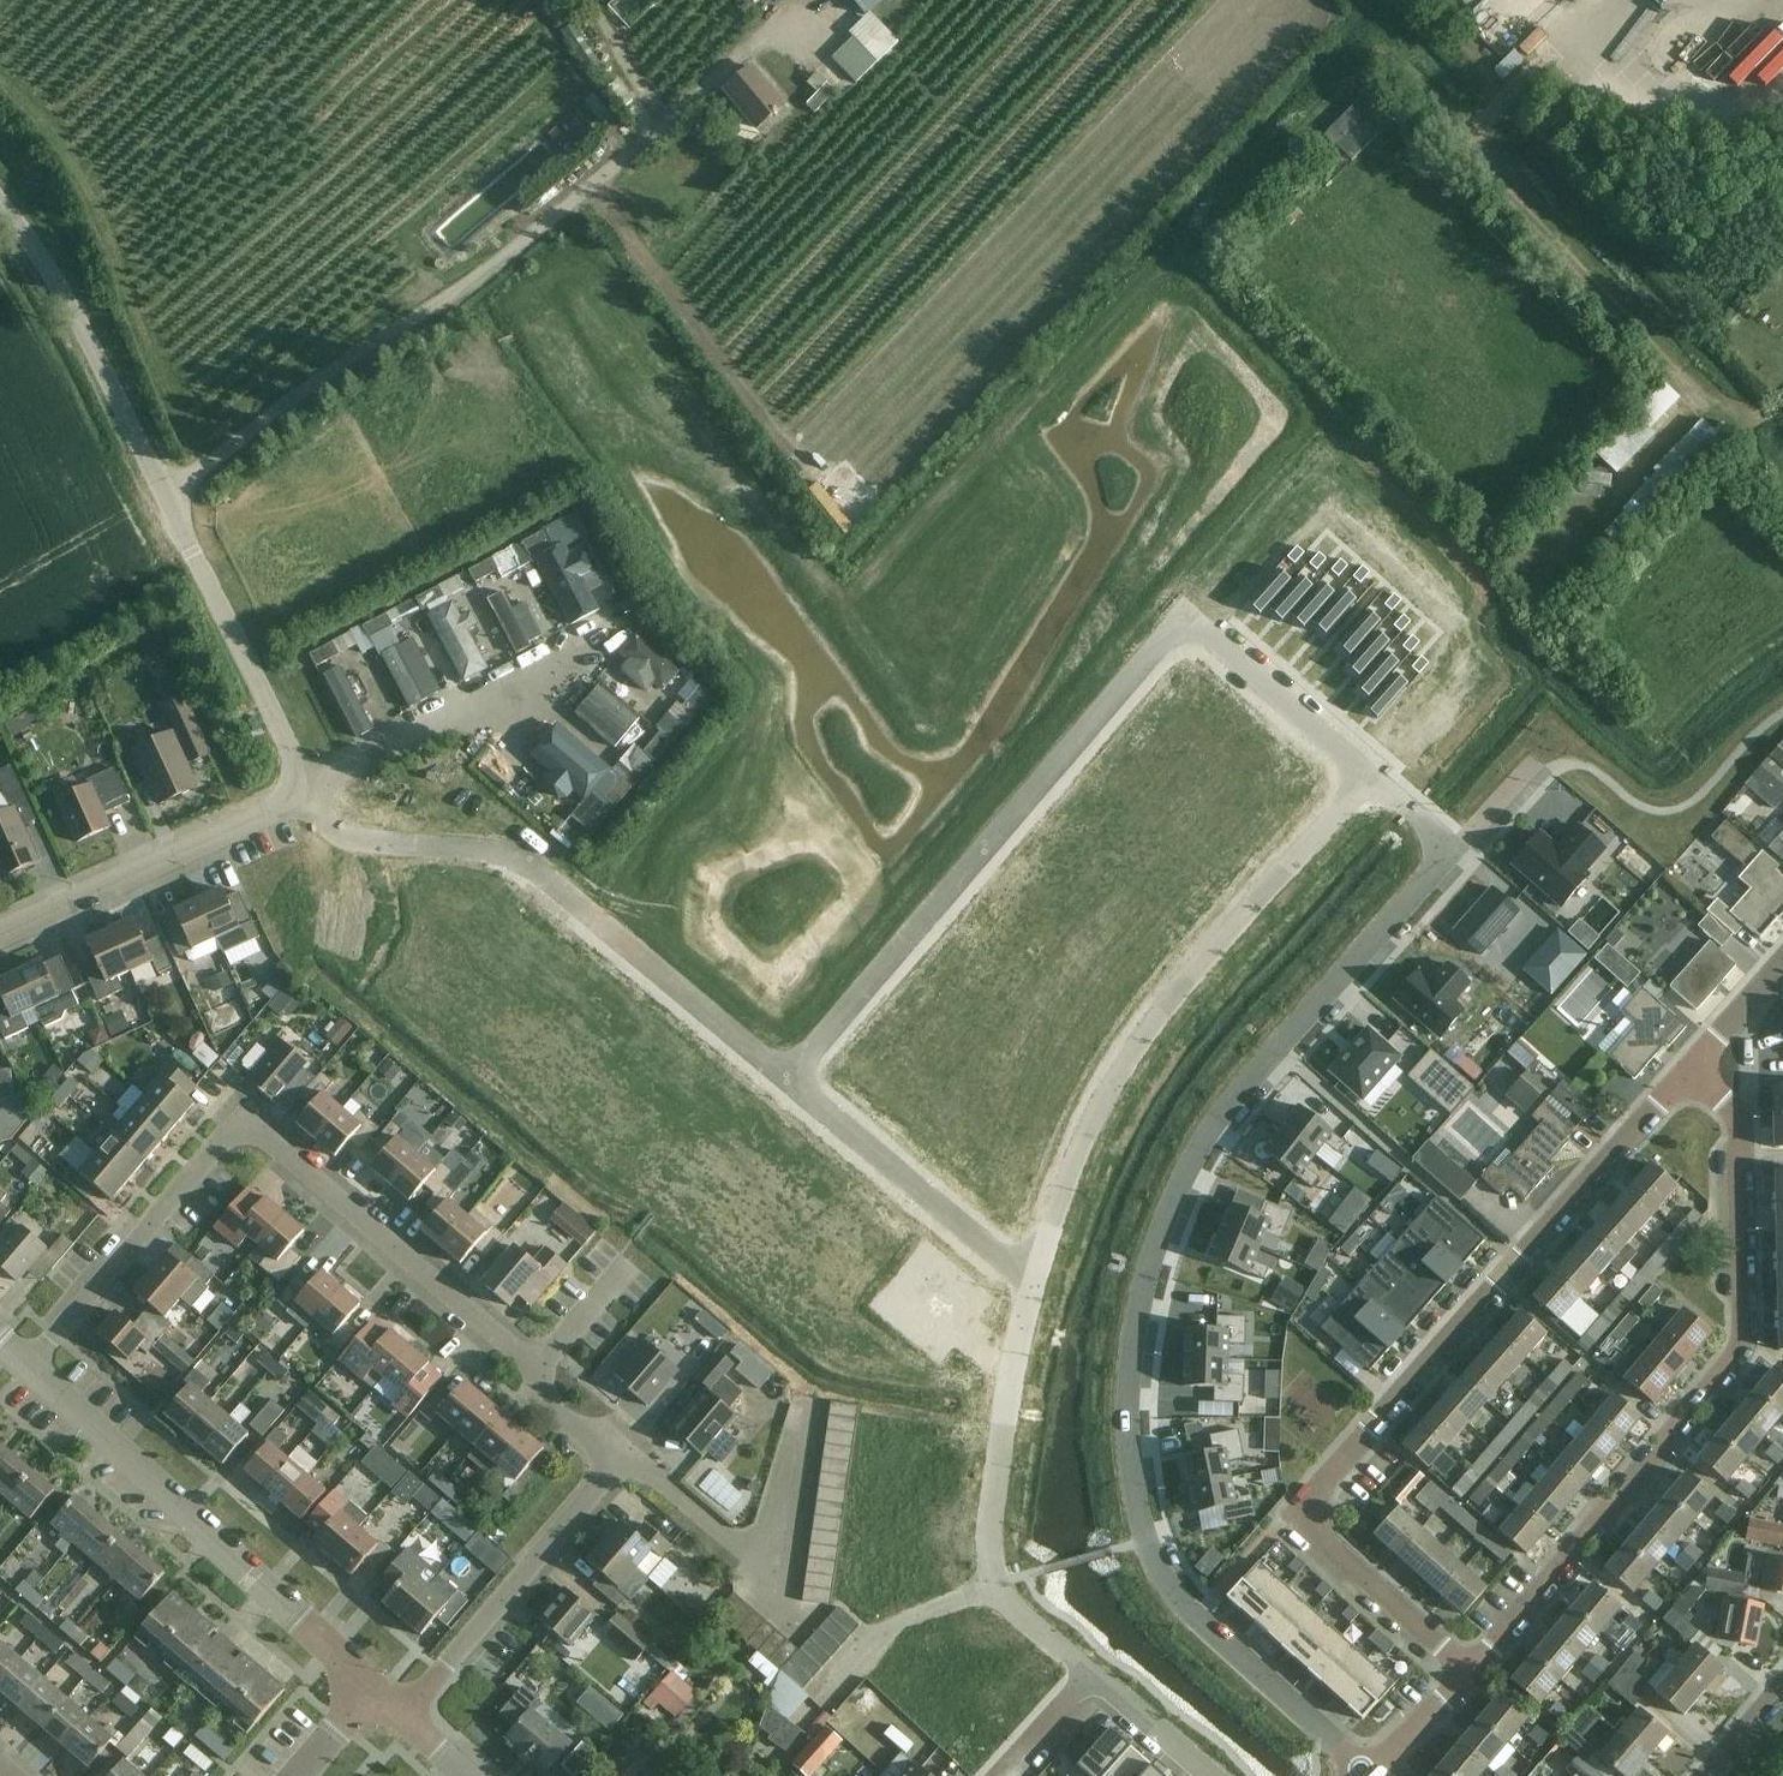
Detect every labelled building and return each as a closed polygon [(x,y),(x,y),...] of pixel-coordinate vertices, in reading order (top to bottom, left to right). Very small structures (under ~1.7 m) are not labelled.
[(612,10),(630,28),(654,4),(649,0),(622,0),(612,10)] [(865,15),(882,0),(852,0),(865,15)] [(1473,17),(1491,0),(1457,0),(1473,17)] [(879,63),(899,42),(870,12),(849,33),(853,37),(832,58),(857,82),(878,62),(879,63)] [(1749,52),(1732,67),(1739,75),(1756,60),(1749,52)] [(784,106),(752,67),(725,90),(757,129),(784,106)] [(816,113),(836,91),(816,74),(807,83),(818,93),(807,105),(816,113)] [(1366,94),(1324,136),(1335,146),(1337,144),(1353,160),(1380,133),(1364,117),(1376,104),(1366,94)] [(1316,141),(1308,149),(1327,168),(1335,160),(1337,158),(1318,139),(1316,141)] [(1659,393),(1639,413),(1649,424),(1670,404),(1659,393)] [(1634,418),(1596,454),(1612,471),(1650,435),(1634,418)] [(1676,491),(1724,442),(1702,421),(1654,470),(1657,473),(1631,499),(1633,501),(1623,511),(1624,512),(1604,533),(1615,544),(1671,486),(1676,491)] [(543,523),(549,537),(569,529),(563,515),(543,523)] [(552,543),(545,530),(522,543),(528,555),(552,543)] [(1292,549),(1278,535),(1227,586),(1241,600),(1292,549)] [(1326,556),(1310,540),(1252,599),(1268,615),(1326,556)] [(1599,540),(1591,548),(1600,557),(1608,549),(1599,540)] [(563,548),(536,562),(569,626),(596,612),(580,580),(595,572),(585,552),(570,560),(563,548)] [(1351,564),(1335,549),(1277,611),(1293,626),(1351,564)] [(475,583),(499,571),(492,558),(469,571),(475,583)] [(1376,575),(1361,561),(1302,623),(1316,637),(1376,575)] [(1386,571),(1326,634),(1342,649),(1402,586),(1386,571)] [(605,594),(620,589),(614,573),(600,578),(605,594)] [(501,586),(482,596),(510,651),(529,642),(501,586)] [(446,599),(439,587),(416,599),(422,611),(446,599)] [(1405,589),(1346,655),(1361,668),(1419,602),(1405,589)] [(623,616),(630,599),(616,594),(609,611),(623,616)] [(416,599),(405,605),(411,617),(422,611),(416,599)] [(393,627),(386,614),(363,627),(369,639),(393,627)] [(452,623),(436,631),(460,680),(476,673),(452,623)] [(1358,687),(1375,703),(1436,639),(1419,623),(1358,687)] [(676,676),(635,640),(620,658),(642,676),(635,684),(646,694),(653,686),(661,693),(676,676)] [(316,667),(340,655),(333,642),(309,655),(316,667)] [(394,642),(376,652),(404,709),(423,699),(394,642)] [(1458,661),(1440,645),(1400,690),(1378,715),(1396,731),(1458,661)] [(350,662),(323,675),(354,740),(382,726),(350,662)] [(179,687),(173,673),(162,678),(168,692),(179,687)] [(643,722),(599,685),(579,709),(622,746),(643,722)] [(682,707),(693,716),(710,696),(699,687),(682,707)] [(172,734),(135,751),(160,805),(197,788),(186,765),(210,754),(184,698),(167,706),(179,731),(172,734)] [(615,771),(560,724),(542,745),(574,772),(569,778),(580,787),(584,781),(597,792),(615,771)] [(132,729),(113,738),(119,751),(138,743),(132,729)] [(671,742),(660,732),(643,753),(654,762),(671,742)] [(486,737),(475,756),(491,766),(503,748),(486,737)] [(98,743),(94,750),(96,758),(103,762),(111,760),(115,753),(113,746),(106,742),(98,743)] [(1770,759),(1782,770),(1782,744),(1770,759)] [(1770,759),(1754,777),(1782,803),(1782,770),(1770,759)] [(0,771),(0,788),(9,806),(26,798),(12,766),(0,771)] [(65,816),(64,819),(66,824),(69,826),(77,842),(110,827),(103,812),(114,807),(115,809),(130,802),(114,768),(87,780),(89,786),(58,801),(65,816)] [(604,798),(614,807),(615,808),(632,787),(622,778),(604,798)] [(1753,779),(1728,808),(1738,817),(1763,789),(1753,779)] [(594,789),(572,815),(593,834),(615,808),(614,807),(604,798),(594,789)] [(3,877),(39,860),(15,809),(0,815),(0,870),(3,877)] [(1712,837),(1742,864),(1756,849),(1725,822),(1712,837)] [(1542,834),(1514,864),(1562,907),(1590,876),(1586,872),(1606,850),(1580,827),(1560,850),(1542,834)] [(1706,890),(1731,876),(1710,837),(1669,858),(1686,890),(1702,882),(1706,890)] [(1774,859),(1782,867),(1782,849),(1774,859)] [(1711,914),(1734,934),(1743,923),(1747,926),(1745,929),(1748,932),(1750,929),(1761,939),(1782,913),(1782,879),(1775,872),(1778,868),(1763,854),(1740,880),(1755,892),(1735,915),(1719,901),(1709,912),(1711,914)] [(198,900),(216,939),(223,954),(260,937),(239,892),(226,898),(222,889),(198,900)] [(1491,889),(1453,932),(1481,956),(1519,913),(1491,889)] [(216,939),(198,900),(175,911),(178,920),(165,926),(179,956),(184,954),(188,962),(193,963),(198,962),(222,951),(216,939)] [(1635,959),(1666,921),(1658,914),(1640,936),(1632,930),(1619,945),(1635,959)] [(1722,947),(1734,934),(1711,914),(1699,927),(1722,947)] [(134,920),(111,930),(130,972),(153,962),(159,974),(172,968),(158,938),(145,944),(134,920)] [(1600,937),(1581,921),(1570,934),(1589,950),(1600,937)] [(1626,935),(1618,928),(1605,942),(1608,944),(1614,950),(1626,935)] [(130,972),(111,930),(87,941),(98,965),(85,971),(99,1002),(124,990),(118,977),(130,972)] [(1551,995),(1586,955),(1559,931),(1524,971),(1551,995)] [(1710,943),(1671,988),(1697,1011),(1717,989),(1713,986),(1719,979),(1723,982),(1736,966),(1710,943)] [(1608,944),(1595,959),(1611,973),(1624,959),(1622,957),(1614,950),(1608,944)] [(19,973),(35,1008),(45,1028),(62,1020),(65,1012),(79,1006),(65,975),(52,982),(42,962),(19,973)] [(282,962),(266,982),(277,991),(291,973),(282,962)] [(1420,971),(1395,999),(1440,1039),(1465,1011),(1455,1002),(1470,984),(1448,965),(1437,977),(1439,979),(1434,984),(1420,971)] [(232,984),(226,972),(211,979),(216,991),(232,984)] [(5,1040),(10,1049),(23,1042),(19,1033),(29,1029),(22,1014),(35,1008),(19,973),(0,981),(0,994),(4,1003),(0,1005),(0,1028),(5,1040)] [(1635,1026),(1609,1056),(1635,1079),(1666,1045),(1669,1048),(1687,1028),(1656,1000),(1663,993),(1649,981),(1643,988),(1642,988),(1620,1012),(1635,1026)] [(279,995),(269,1007),(280,1016),(289,1004),(279,995)] [(111,1036),(130,1028),(122,1010),(103,1019),(111,1036)] [(343,1018),(327,1036),(338,1046),(354,1027),(343,1018)] [(1492,1024),(1454,1067),(1476,1087),(1514,1043),(1492,1024)] [(1594,1045),(1605,1051),(1614,1032),(1603,1026),(1594,1045)] [(1368,1028),(1330,1071),(1362,1100),(1400,1057),(1368,1028)] [(99,1045),(110,1040),(105,1029),(94,1034),(99,1045)] [(243,1066),(251,1073),(246,1080),(263,1095),(264,1094),(274,1103),(281,1094),(294,1104),(316,1079),(303,1068),(308,1063),(277,1037),(265,1051),(257,1044),(243,1061),(243,1066)] [(352,1044),(356,1058),(372,1052),(368,1039),(352,1044)] [(1782,1053),(1782,1040),(1759,1040),(1759,1054),(1782,1053)] [(1520,1041),(1508,1054),(1527,1071),(1533,1063),(1539,1057),(1520,1041)] [(203,1043),(193,1055),(209,1069),(219,1058),(203,1043)] [(83,1055),(78,1062),(86,1068),(97,1055),(92,1051),(83,1055)] [(1431,1051),(1408,1077),(1451,1116),(1475,1089),(1431,1051)] [(137,1089),(146,1096),(178,1124),(195,1104),(187,1098),(197,1087),(163,1058),(137,1089)] [(379,1070),(392,1081),(400,1071),(387,1060),(379,1070)] [(1533,1063),(1527,1071),(1547,1089),(1554,1081),(1533,1063)] [(53,1066),(44,1078),(54,1086),(64,1074),(53,1066)] [(14,1099),(11,1071),(0,1071),(0,1100),(14,1099)] [(1527,1071),(1506,1096),(1526,1113),(1547,1089),(1527,1071)] [(297,1124),(316,1140),(342,1110),(324,1094),(334,1082),(322,1073),(300,1098),(311,1107),(297,1124)] [(60,1089),(68,1096),(78,1084),(70,1078),(60,1089)] [(415,1089),(432,1104),(440,1095),(423,1081),(415,1089)] [(1552,1094),(1570,1110),(1584,1122),(1595,1110),(1562,1082),(1552,1094)] [(1774,1088),(1775,1118),(1782,1118),(1782,1087),(1774,1088)] [(68,1096),(60,1089),(51,1101),(59,1108),(68,1096)] [(1564,1118),(1570,1110),(1552,1094),(1532,1117),(1541,1125),(1513,1157),(1506,1151),(1482,1178),(1503,1196),(1511,1187),(1526,1200),(1556,1167),(1546,1158),(1556,1147),(1558,1150),(1567,1140),(1564,1138),(1574,1127),(1564,1118)] [(178,1124),(146,1096),(129,1115),(161,1143),(178,1124)] [(12,1140),(33,1113),(27,1097),(14,1099),(0,1100),(0,1141),(12,1140)] [(1298,1107),(1281,1129),(1315,1156),(1334,1170),(1344,1158),(1338,1154),(1346,1144),(1332,1133),(1298,1107)] [(342,1110),(316,1140),(336,1157),(350,1141),(360,1150),(379,1128),(360,1111),(353,1119),(342,1110)] [(453,1112),(445,1121),(457,1131),(464,1122),(453,1112)] [(113,1134),(145,1162),(161,1143),(129,1115),(121,1124),(111,1115),(103,1124),(113,1134)] [(1775,1118),(1775,1148),(1782,1148),(1782,1118),(1775,1118)] [(371,1168),(390,1185),(417,1155),(407,1146),(413,1138),(393,1121),(374,1143),(385,1152),(371,1168)] [(1281,1129),(1264,1151),(1298,1178),(1298,1177),(1312,1188),(1319,1178),(1306,1168),(1315,1156),(1281,1129)] [(113,1134),(97,1153),(129,1181),(145,1162),(113,1134)] [(1428,1142),(1413,1160),(1459,1201),(1475,1183),(1428,1142)] [(453,1150),(442,1163),(453,1172),(460,1165),(465,1160),(453,1150)] [(1377,1152),(1367,1164),(1391,1182),(1401,1170),(1377,1152)] [(112,1201),(129,1181),(97,1153),(80,1173),(71,1165),(62,1177),(87,1198),(96,1187),(112,1201)] [(417,1155),(390,1185),(410,1202),(424,1185),(435,1194),(453,1172),(442,1163),(435,1171),(417,1155)] [(38,1187),(50,1173),(34,1159),(21,1173),(38,1187)] [(1631,1186),(1658,1210),(1678,1187),(1651,1163),(1631,1186)] [(460,1165),(453,1172),(465,1182),(471,1175),(460,1165)] [(436,1214),(422,1231),(441,1247),(468,1217),(449,1201),(465,1182),(453,1172),(435,1194),(425,1205),(436,1214)] [(1291,1183),(1284,1193),(1299,1204),(1307,1195),(1291,1183)] [(1398,1185),(1389,1195),(1397,1203),(1407,1192),(1398,1185)] [(1612,1208),(1638,1232),(1658,1210),(1631,1186),(1612,1208)] [(11,1211),(0,1202),(6,1194),(0,1189),(0,1225),(11,1211)] [(1397,1203),(1389,1195),(1379,1206),(1388,1214),(1397,1203)] [(1230,1205),(1219,1231),(1259,1248),(1275,1255),(1281,1240),(1293,1213),(1252,1196),(1246,1211),(1232,1205),(1230,1205)] [(1417,1220),(1466,1262),(1485,1240),(1436,1197),(1435,1199),(1428,1207),(1417,1220)] [(249,1236),(259,1245),(285,1215),(266,1198),(252,1215),(241,1205),(219,1231),(239,1248),(249,1236)] [(564,1206),(554,1218),(585,1245),(596,1233),(564,1206)] [(1638,1232),(1612,1208),(1592,1230),(1629,1262),(1637,1253),(1627,1244),(1638,1232)] [(468,1217),(441,1247),(461,1264),(475,1248),(486,1257),(505,1235),(474,1209),(468,1217)] [(1694,1209),(1678,1228),(1687,1236),(1703,1217),(1694,1209)] [(285,1215),(259,1245),(269,1254),(260,1266),(279,1283),(301,1257),(290,1248),(305,1232),(285,1215)] [(22,1229),(11,1219),(0,1232),(0,1267),(17,1282),(46,1248),(22,1228),(22,1229)] [(1409,1229),(1398,1241),(1446,1284),(1466,1262),(1417,1220),(1409,1228),(1409,1229)] [(1351,1239),(1359,1246),(1369,1235),(1360,1228),(1351,1239)] [(1687,1236),(1678,1228),(1662,1247),(1671,1254),(1687,1236)] [(1629,1262),(1592,1230),(1573,1252),(1599,1276),(1610,1263),(1620,1272),(1629,1262)] [(1219,1231),(1208,1257),(1248,1274),(1248,1273),(1264,1280),(1269,1268),(1253,1262),(1259,1248),(1219,1231)] [(75,1244),(64,1235),(42,1260),(53,1270),(75,1244)] [(1350,1257),(1359,1246),(1351,1239),(1341,1249),(1350,1257)] [(1446,1284),(1398,1241),(1390,1250),(1379,1263),(1427,1306),(1446,1284)] [(201,1245),(194,1254),(203,1261),(210,1253),(201,1245)] [(533,1263),(514,1247),(483,1283),(510,1306),(522,1292),(535,1303),(566,1267),(546,1249),(533,1263)] [(1599,1276),(1573,1252),(1553,1274),(1580,1298),(1599,1276)] [(151,1273),(181,1299),(182,1298),(193,1308),(210,1288),(207,1285),(215,1276),(193,1257),(184,1267),(168,1253),(151,1273)] [(1656,1254),(1640,1272),(1649,1280),(1665,1262),(1656,1254)] [(1360,1285),(1359,1285),(1408,1328),(1427,1306),(1379,1263),(1371,1272),(1360,1285)] [(1313,1282),(1323,1288),(1331,1273),(1322,1267),(1313,1282)] [(306,1311),(315,1319),(341,1288),(322,1272),(308,1288),(297,1279),(278,1301),(299,1318),(306,1311)] [(1633,1299),(1649,1280),(1640,1272),(1624,1291),(1633,1299)] [(151,1306),(142,1316),(195,1362),(196,1361),(164,1334),(173,1324),(165,1318),(181,1299),(151,1273),(134,1292),(151,1306)] [(1580,1298),(1553,1274),(1533,1297),(1560,1320),(1580,1298)] [(1314,1302),(1323,1288),(1313,1282),(1304,1296),(1314,1302)] [(1305,1290),(1294,1283),(1284,1300),(1276,1295),(1272,1301),(1291,1313),(1305,1290)] [(1408,1328),(1359,1285),(1352,1293),(1341,1306),(1340,1306),(1340,1307),(1389,1349),(1408,1328)] [(1639,1303),(1648,1311),(1664,1292),(1655,1285),(1639,1303)] [(341,1288),(315,1319),(334,1335),(327,1343),(339,1353),(358,1331),(347,1321),(361,1305),(341,1288)] [(1617,1298),(1602,1317),(1611,1325),(1627,1306),(1617,1298)] [(1389,1349),(1340,1307),(1337,1310),(1338,1310),(1321,1329),(1370,1372),(1389,1349)] [(220,1310),(209,1322),(220,1332),(231,1319),(220,1310)] [(704,1310),(696,1319),(722,1340),(730,1331),(704,1310)] [(1664,1334),(1692,1357),(1712,1334),(1684,1310),(1664,1334)] [(185,1374),(195,1362),(142,1316),(133,1326),(117,1312),(98,1334),(128,1360),(139,1347),(147,1354),(153,1347),(185,1374)] [(1501,1334),(1527,1357),(1547,1335),(1521,1312),(1501,1334)] [(1631,1312),(1615,1330),(1625,1338),(1640,1320),(1631,1312)] [(249,1335),(259,1344),(276,1322),(266,1314),(249,1335)] [(1186,1330),(1185,1358),(1228,1360),(1228,1344),(1245,1345),(1246,1317),(1217,1316),(1217,1331),(1186,1330)] [(1611,1325),(1602,1317),(1585,1336),(1595,1344),(1611,1325)] [(234,1324),(233,1325),(226,1333),(238,1344),(245,1335),(234,1324)] [(1609,1356),(1625,1338),(1615,1330),(1600,1348),(1609,1356)] [(374,1389),(384,1378),(410,1347),(391,1331),(377,1347),(366,1338),(344,1363),(356,1373),(374,1389)] [(1527,1357),(1501,1334),(1482,1356),(1508,1379),(1527,1357)] [(1645,1356),(1674,1380),(1692,1357),(1664,1334),(1645,1356)] [(185,1348),(194,1355),(203,1345),(194,1337),(185,1348)] [(628,1390),(647,1406),(679,1370),(644,1340),(631,1356),(629,1354),(617,1368),(619,1369),(614,1375),(630,1388),(628,1390)] [(775,1372),(741,1342),(731,1353),(741,1362),(735,1369),(759,1390),(775,1372)] [(410,1347),(384,1378),(403,1394),(396,1401),(393,1405),(408,1419),(443,1378),(428,1365),(430,1364),(410,1347)] [(258,1361),(269,1371),(281,1358),(269,1348),(258,1361)] [(705,1393),(674,1428),(704,1454),(707,1450),(720,1462),(738,1441),(725,1430),(734,1418),(726,1411),(742,1393),(722,1376),(732,1365),(719,1354),(699,1378),(711,1388),(706,1394),(705,1393)] [(1462,1378),(1488,1401),(1508,1379),(1482,1356),(1462,1378)] [(1674,1380),(1645,1356),(1626,1379),(1654,1403),(1674,1380)] [(281,1358),(269,1371),(281,1381),(293,1368),(281,1358)] [(1185,1358),(1184,1387),(1214,1388),(1214,1402),(1243,1403),(1244,1376),(1227,1375),(1228,1360),(1185,1358)] [(1565,1360),(1549,1378),(1558,1386),(1574,1368),(1565,1360)] [(165,1415),(185,1432),(210,1402),(201,1394),(211,1383),(195,1369),(185,1382),(190,1386),(165,1415)] [(1757,1391),(1771,1403),(1769,1405),(1782,1416),(1782,1377),(1774,1369),(1757,1391)] [(1266,1371),(1265,1385),(1279,1386),(1280,1372),(1266,1371)] [(1579,1372),(1563,1391),(1572,1399),(1588,1380),(1579,1372)] [(1442,1400),(1469,1423),(1488,1401),(1462,1378),(1442,1400)] [(1542,1405),(1558,1386),(1549,1378),(1533,1397),(1542,1405)] [(438,1414),(458,1431),(485,1399),(465,1382),(453,1396),(442,1387),(420,1413),(431,1422),(438,1414)] [(1556,1417),(1572,1399),(1563,1391),(1547,1409),(1556,1417)] [(1737,1414),(1765,1437),(1774,1444),(1782,1452),(1782,1436),(1773,1428),(1782,1416),(1769,1405),(1771,1403),(1757,1391),(1737,1414)] [(1615,1395),(1595,1418),(1622,1441),(1642,1417),(1615,1395)] [(272,1399),(250,1426),(263,1437),(285,1411),(272,1399)] [(458,1431),(477,1448),(505,1415),(485,1399),(458,1431)] [(1423,1422),(1449,1445),(1469,1423),(1442,1400),(1423,1422)] [(315,1408),(325,1417),(331,1409),(321,1401),(315,1408)] [(229,1418),(210,1402),(185,1432),(204,1448),(229,1418)] [(829,1416),(857,1420),(859,1406),(831,1402),(829,1416)] [(241,1404),(229,1418),(204,1448),(223,1465),(249,1435),(239,1426),(251,1412),(241,1404)] [(1511,1422),(1519,1431),(1535,1412),(1526,1404),(1511,1422)] [(331,1409),(325,1417),(334,1425),(340,1417),(331,1409)] [(1733,1447),(1747,1458),(1765,1437),(1737,1414),(1718,1437),(1732,1448),(1733,1447)] [(505,1415),(477,1448),(470,1456),(490,1472),(496,1464),(524,1432),(505,1415)] [(827,1430),(855,1434),(857,1420),(829,1416),(827,1430)] [(1525,1435),(1534,1443),(1550,1425),(1541,1417),(1525,1435)] [(1576,1440),(1603,1463),(1622,1441),(1595,1418),(1576,1440)] [(1266,1419),(1265,1433),(1279,1433),(1279,1419),(1266,1419)] [(1449,1445),(1423,1422),(1403,1444),(1430,1468),(1449,1445)] [(1504,1449),(1519,1431),(1511,1422),(1494,1441),(1504,1449)] [(1198,1423),(1185,1425),(1187,1434),(1200,1432),(1198,1423)] [(265,1441),(268,1444),(245,1471),(264,1487),(288,1460),(278,1451),(289,1438),(277,1428),(265,1441)] [(379,1428),(372,1436),(377,1440),(384,1446),(391,1437),(379,1428)] [(825,1444),(853,1448),(855,1434),(827,1430),(825,1444)] [(1213,1452),(1183,1458),(1188,1486),(1231,1477),(1228,1462),(1245,1459),(1239,1430),(1210,1436),(1213,1452)] [(360,1440),(370,1448),(377,1440),(372,1436),(367,1432),(360,1440)] [(496,1464),(490,1472),(509,1489),(503,1496),(513,1504),(518,1497),(521,1499),(542,1473),(531,1464),(544,1449),(524,1432),(496,1464)] [(1518,1462),(1534,1443),(1525,1435),(1509,1454),(1518,1462)] [(1732,1448),(1718,1437),(1700,1459),(1727,1482),(1747,1458),(1733,1447),(1732,1448)] [(1557,1463),(1585,1486),(1603,1463),(1576,1440),(1557,1463)] [(823,1459),(851,1463),(853,1448),(825,1444),(823,1459)] [(1774,1444),(1765,1454),(1778,1464),(1782,1458),(1782,1452),(1774,1444)] [(10,1454),(0,1445),(0,1466),(10,1454)] [(298,1449),(288,1460),(264,1487),(283,1503),(307,1476),(316,1465),(298,1449)] [(1472,1467),(1481,1475),(1497,1456),(1488,1449),(1472,1467)] [(8,1500),(32,1473),(10,1454),(0,1466),(0,1493),(8,1500)] [(821,1473),(849,1477),(851,1463),(823,1459),(821,1473)] [(1503,1461),(1487,1480),(1496,1488),(1505,1495),(1517,1481),(1509,1475),(1513,1470),(1503,1461)] [(1585,1486),(1557,1463),(1539,1485),(1566,1508),(1585,1486)] [(1465,1494),(1481,1475),(1472,1467),(1456,1486),(1465,1494)] [(1424,1477),(1415,1469),(1391,1495),(1400,1504),(1424,1477)] [(32,1473),(8,1500),(31,1520),(54,1493),(32,1473)] [(387,1488),(400,1499),(413,1484),(400,1473),(387,1488)] [(429,1481),(441,1491),(448,1483),(436,1473),(429,1481)] [(819,1487),(847,1491),(849,1477),(821,1473),(819,1487)] [(1667,1498),(1695,1521),(1715,1497),(1687,1474),(1667,1498)] [(326,1492),(307,1476),(283,1503),(302,1520),(326,1492)] [(1231,1477),(1188,1486),(1194,1514),(1225,1508),(1227,1522),(1256,1516),(1251,1489),(1234,1492),(1231,1477)] [(1756,1490),(1744,1479),(1735,1489),(1748,1499),(1756,1490)] [(1480,1506),(1496,1488),(1487,1480),(1471,1498),(1480,1506)] [(1434,1514),(1440,1507),(1448,1498),(1430,1482),(1416,1499),(1434,1514)] [(448,1483),(441,1491),(452,1500),(459,1492),(448,1483)] [(756,1483),(750,1489),(757,1494),(762,1488),(756,1483)] [(429,1510),(439,1498),(424,1485),(414,1497),(429,1510)] [(1566,1508),(1539,1485),(1520,1508),(1547,1531),(1566,1508)] [(817,1501),(845,1505),(847,1491),(819,1487),(817,1501)] [(313,1542),(333,1559),(359,1528),(368,1517),(349,1501),(348,1502),(334,1491),(307,1523),(320,1534),(313,1542)] [(52,1524),(75,1544),(99,1516),(76,1496),(52,1524)] [(456,1510),(455,1509),(443,1499),(442,1498),(430,1513),(444,1524),(456,1510)] [(1440,1507),(1462,1527),(1470,1517),(1448,1498),(1440,1507)] [(1695,1521),(1667,1498),(1647,1521),(1675,1545),(1695,1521)] [(815,1516),(843,1520),(845,1505),(817,1501),(815,1516)] [(1736,1514),(1723,1503),(1714,1513),(1728,1524),(1736,1514)] [(1547,1531),(1520,1508),(1500,1531),(1528,1554),(1547,1531)] [(512,1509),(504,1518),(512,1525),(520,1516),(512,1509)] [(1375,1535),(1398,1555),(1421,1529),(1399,1509),(1375,1535)] [(99,1516),(75,1544),(96,1562),(120,1535),(99,1516)] [(813,1530),(841,1534),(843,1520),(815,1516),(813,1530)] [(1462,1527),(1484,1546),(1492,1537),(1470,1517),(1462,1527)] [(1750,1518),(1746,1539),(1782,1546),(1782,1524),(1750,1518)] [(1627,1545),(1655,1568),(1675,1545),(1647,1521),(1627,1545)] [(604,1542),(636,1569),(647,1579),(665,1558),(663,1556),(671,1546),(646,1524),(636,1535),(621,1522),(604,1542)] [(499,1546),(507,1536),(494,1525),(486,1535),(499,1546)] [(359,1528),(333,1559),(352,1576),(363,1563),(373,1572),(392,1550),(381,1541),(378,1545),(359,1528)] [(1443,1548),(1421,1529),(1398,1555),(1419,1575),(1443,1548)] [(810,1544),(839,1548),(841,1534),(813,1530),(810,1544)] [(96,1562),(118,1581),(142,1553),(120,1535),(96,1562)] [(1511,1553),(1492,1537),(1484,1546),(1503,1562),(1511,1553)] [(636,1569),(604,1542),(587,1562),(603,1575),(593,1586),(619,1608),(629,1596),(620,1589),(636,1569)] [(1691,1542),(1683,1552),(1695,1562),(1703,1553),(1691,1542)] [(808,1558),(837,1562),(839,1548),(810,1544),(808,1558)] [(1655,1568),(1627,1545),(1607,1569),(1634,1593),(1655,1568)] [(1194,1568),(1206,1579),(1223,1559),(1211,1548),(1194,1568)] [(1419,1575),(1441,1594),(1465,1568),(1443,1548),(1419,1575)] [(386,1574),(377,1585),(389,1595),(383,1602),(402,1619),(430,1587),(440,1576),(408,1549),(386,1574)] [(1683,1552),(1675,1561),(1687,1572),(1695,1562),(1683,1552)] [(142,1553),(118,1581),(141,1601),(165,1573),(142,1553)] [(1744,1586),(1767,1590),(1782,1593),(1782,1560),(1766,1557),(1750,1554),(1746,1576),(1744,1586)] [(1297,1575),(1306,1565),(1297,1557),(1288,1567),(1297,1575)] [(806,1573),(835,1577),(837,1562),(808,1558),(806,1573)] [(1287,1586),(1259,1561),(1227,1598),(1255,1623),(1287,1586)] [(1306,1565),(1297,1575),(1306,1583),(1315,1573),(1306,1565)] [(1465,1568),(1441,1594),(1464,1614),(1487,1588),(1465,1568)] [(1746,1576),(1708,1569),(1704,1588),(1706,1589),(1707,1589),(1742,1596),(1746,1576)] [(34,1571),(25,1582),(33,1589),(42,1578),(34,1571)] [(804,1587),(833,1591),(835,1577),(806,1573),(804,1587)] [(16,1590),(27,1599),(34,1590),(33,1589),(25,1582),(23,1581),(16,1590)] [(1333,1589),(1324,1581),(1315,1591),(1324,1599),(1333,1589)] [(430,1587),(402,1619),(422,1635),(437,1618),(447,1626),(469,1601),(449,1583),(439,1595),(430,1587)] [(1573,1609),(1601,1632),(1622,1608),(1594,1584),(1573,1609)] [(1692,1585),(1672,1609),(1681,1617),(1691,1606),(1706,1589),(1704,1588),(1692,1585)] [(1282,1647),(1314,1610),(1287,1586),(1255,1623),(1282,1647)] [(597,1615),(565,1587),(538,1619),(571,1646),(597,1615)] [(833,1591),(804,1587),(802,1601),(831,1605),(833,1591)] [(45,1599),(34,1590),(27,1599),(38,1608),(45,1599)] [(1663,1600),(1650,1590),(1642,1600),(1655,1610),(1663,1600)] [(218,1632),(202,1617),(196,1613),(173,1593),(135,1638),(148,1649),(153,1642),(163,1651),(169,1656),(182,1667),(176,1673),(180,1677),(191,1686),(202,1695),(206,1699),(211,1692),(224,1703),(230,1708),(240,1717),(234,1723),(247,1734),(286,1690),(262,1670),(257,1665),(240,1651),(229,1641),(218,1632)] [(715,1615),(726,1624),(745,1602),(734,1593),(715,1615)] [(85,1597),(69,1616),(79,1625),(95,1605),(85,1597)] [(1762,1614),(1763,1607),(1726,1599),(1725,1606),(1721,1624),(1718,1638),(1726,1640),(1755,1646),(1762,1614)] [(756,1612),(745,1602),(726,1624),(737,1633),(756,1612)] [(1360,1614),(1351,1606),(1342,1615),(1351,1623),(1360,1614)] [(860,1626),(859,1625),(839,1607),(829,1617),(851,1637),(860,1626)] [(1553,1633),(1581,1656),(1601,1632),(1573,1609),(1553,1633)] [(1682,1617),(1681,1617),(1672,1609),(1663,1619),(1691,1642),(1699,1632),(1682,1617)] [(1308,1671),(1341,1634),(1314,1610),(1282,1647),(1308,1671)] [(767,1621),(756,1612),(737,1633),(748,1643),(767,1621)] [(21,1623),(39,1638),(46,1630),(29,1614),(21,1623)] [(636,1660),(651,1643),(617,1614),(602,1631),(636,1660)] [(1622,1625),(1634,1635),(1643,1624),(1630,1614),(1622,1625)] [(820,1628),(841,1647),(851,1637),(829,1617),(820,1628)] [(60,1628),(70,1637),(78,1628),(68,1619),(60,1628)] [(777,1631),(767,1621),(748,1643),(758,1652),(777,1631)] [(89,1637),(78,1628),(70,1637),(81,1646),(89,1637)] [(810,1639),(831,1658),(841,1647),(820,1628),(810,1639)] [(64,1645),(46,1630),(39,1638),(56,1654),(64,1645)] [(1386,1638),(1377,1630),(1369,1639),(1378,1647),(1386,1638)] [(758,1652),(769,1662),(788,1640),(777,1631),(758,1652)] [(1534,1656),(1561,1679),(1581,1656),(1553,1633),(1534,1656)] [(1335,1695),(1368,1658),(1341,1634),(1308,1671),(1335,1695)] [(1387,1655),(1395,1646),(1386,1638),(1378,1647),(1387,1655)] [(800,1650),(822,1669),(831,1658),(810,1639),(800,1650)] [(788,1640),(769,1662),(780,1671),(799,1650),(788,1640)] [(20,1660),(0,1643),(0,1684),(20,1660)] [(101,1643),(91,1654),(100,1663),(110,1651),(101,1643)] [(651,1643),(636,1660),(643,1666),(658,1649),(651,1643)] [(1663,1658),(1666,1661),(1704,1692),(1723,1669),(1695,1645),(1684,1657),(1672,1647),(1663,1658)] [(748,1650),(739,1660),(756,1673),(764,1663),(748,1650)] [(791,1660),(812,1680),(822,1669),(800,1650),(791,1660)] [(1625,1664),(1617,1674),(1643,1696),(1651,1687),(1647,1683),(1634,1672),(1644,1660),(1636,1652),(1625,1664)] [(1597,1653),(1589,1663),(1602,1673),(1610,1664),(1597,1653)] [(66,1662),(84,1678),(91,1669),(74,1654),(66,1662)] [(1561,1679),(1534,1656),(1513,1681),(1541,1704),(1561,1679)] [(1363,1720),(1396,1683),(1368,1658),(1335,1695),(1363,1720)] [(0,1684),(0,1691),(19,1708),(43,1680),(20,1660),(0,1684)] [(116,1660),(108,1669),(118,1677),(126,1668),(116,1660)] [(791,1660),(781,1672),(800,1693),(801,1692),(803,1690),(812,1680),(791,1660)] [(1704,1692),(1666,1661),(1652,1678),(1657,1690),(1656,1691),(1655,1692),(1683,1715),(1704,1692)] [(1589,1663),(1581,1672),(1594,1683),(1602,1673),(1589,1663)] [(126,1668),(118,1677),(128,1685),(136,1676),(126,1668)] [(109,1685),(91,1669),(84,1678),(102,1693),(109,1685)] [(673,1670),(638,1710),(660,1730),(674,1715),(677,1718),(699,1693),(673,1670)] [(781,1672),(767,1708),(786,1721),(808,1701),(800,1693),(781,1672)] [(136,1676),(128,1685),(141,1697),(151,1685),(138,1674),(136,1676)] [(1617,1674),(1608,1684),(1635,1707),(1643,1696),(1617,1674)] [(42,1728),(66,1699),(43,1680),(19,1708),(42,1728)] [(82,1702),(90,1691),(76,1681),(68,1693),(82,1702)] [(141,1697),(128,1685),(113,1702),(131,1719),(139,1710),(135,1707),(143,1698),(141,1697)] [(524,1688),(502,1714),(517,1726),(506,1738),(547,1772),(572,1743),(533,1710),(540,1702),(524,1688)] [(638,1700),(627,1690),(617,1702),(628,1712),(638,1700)] [(1480,1720),(1507,1743),(1528,1719),(1500,1695),(1480,1720)] [(163,1717),(178,1729),(195,1708),(180,1696),(163,1717)] [(66,1699),(42,1728),(65,1747),(89,1719),(66,1699)] [(609,1701),(595,1717),(609,1730),(623,1713),(609,1701)] [(1549,1711),(1561,1721),(1569,1711),(1557,1701),(1549,1711)] [(128,1758),(150,1733),(163,1718),(152,1708),(118,1749),(128,1758)] [(765,1710),(759,1728),(771,1735),(767,1742),(786,1754),(800,1735),(765,1710)] [(1620,1733),(1648,1757),(1668,1734),(1640,1710),(1620,1733)] [(89,1719),(65,1747),(89,1767),(118,1733),(108,1724),(99,1728),(89,1719)] [(1460,1744),(1488,1767),(1507,1743),(1480,1720),(1460,1744)] [(204,1725),(196,1735),(206,1743),(214,1733),(204,1725)] [(1529,1735),(1542,1745),(1549,1736),(1537,1726),(1529,1735)] [(1064,1757),(1086,1775),(1102,1775),(1129,1745),(1109,1727),(1094,1744),(1083,1735),(1064,1757)] [(1581,1754),(1580,1755),(1588,1762),(1598,1751),(1571,1728),(1562,1738),(1581,1754)] [(214,1733),(206,1743),(216,1752),(224,1742),(214,1733)] [(1620,1733),(1601,1756),(1624,1775),(1631,1775),(1648,1757),(1620,1733)] [(561,1766),(573,1775),(575,1775),(596,1752),(583,1741),(561,1766)] [(224,1742),(216,1752),(225,1760),(234,1750),(224,1742)] [(811,1747),(795,1765),(807,1775),(811,1775),(825,1760),(829,1755),(814,1743),(811,1747)] [(214,1762),(192,1744),(184,1753),(206,1771),(214,1762)] [(1460,1744),(1439,1769),(1448,1775),(1480,1775),(1488,1767),(1460,1744)] [(753,1769),(763,1754),(747,1745),(738,1760),(753,1769)] [(1102,1775),(1142,1775),(1152,1765),(1130,1745),(1102,1775)] [(883,1773),(887,1775),(929,1775),(902,1752),(883,1773)] [(1580,1755),(1567,1770),(1574,1775),(1604,1775),(1588,1762),(1580,1755)] [(171,1765),(157,1760),(151,1775),(167,1775),(171,1765)] [(125,1761),(113,1775),(143,1775),(125,1761)] [(1550,1770),(1541,1763),(1530,1775),(1545,1775),(1550,1770)] [(1142,1775),(1165,1775),(1152,1765),(1142,1775)] [(1499,1775),(1516,1775),(1504,1765),(1496,1774),(1499,1775)]
